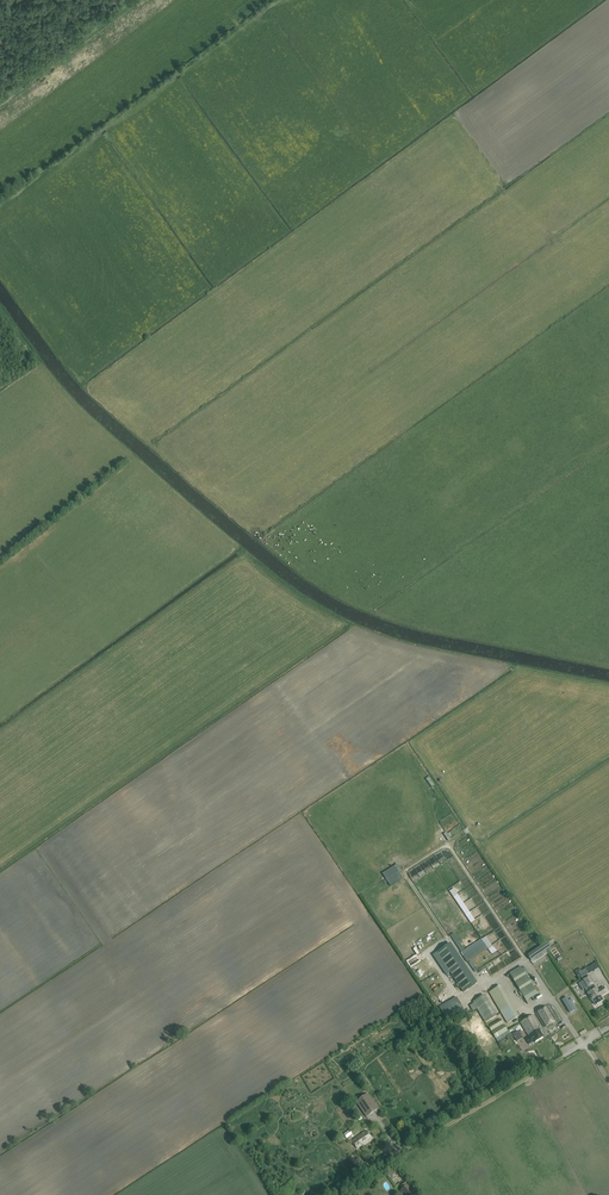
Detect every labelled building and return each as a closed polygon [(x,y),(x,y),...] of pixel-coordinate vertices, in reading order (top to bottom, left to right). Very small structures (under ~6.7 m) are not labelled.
[(400,871),(387,877),(390,883),(403,877),(400,871)] [(545,941),(537,945),(540,950),(548,946),(545,941)] [(449,944),(433,955),(446,975),(450,972),(463,992),(476,984),(449,944)] [(528,958),(540,952),(537,947),(526,952),(528,958)] [(530,961),(533,964),(547,954),(545,951),(530,961)] [(478,968),(485,964),(484,961),(479,965),(475,959),(473,960),(478,968)] [(521,966),(509,974),(526,1001),(538,994),(532,985),(535,983),(526,969),(525,969),(525,968),(522,969),(521,966)] [(578,973),(581,978),(588,974),(585,969),(578,973)] [(593,1001),(596,1005),(603,1001),(601,996),(606,993),(603,988),(598,991),(596,988),(593,984),(594,984),(589,976),(583,980),(587,988),(590,986),(593,990),(587,993),(592,1001),(593,1001)] [(509,996),(517,992),(510,979),(502,983),(509,996)] [(518,1017),(507,996),(500,986),(489,993),(496,1003),(507,1023),(518,1017)] [(434,997),(439,1005),(445,1002),(440,993),(434,997)] [(484,995),(473,1002),(485,1022),(496,1015),(484,995)] [(441,1012),(446,1019),(463,1009),(459,1002),(441,1012)] [(556,1020),(546,1006),(536,1013),(545,1027),(556,1020)] [(540,1026),(539,1026),(532,1015),(521,1022),(528,1035),(529,1034),(530,1036),(525,1039),(529,1045),(533,1042),(534,1043),(544,1037),(540,1031),(542,1030),(540,1026)] [(491,1031),(503,1024),(500,1019),(488,1027),(491,1031)] [(508,1031),(504,1025),(492,1032),(496,1038),(508,1031)] [(368,1094),(356,1102),(366,1117),(378,1109),(368,1094)] [(350,1120),(356,1116),(360,1122),(364,1119),(360,1113),(356,1108),(346,1114),(350,1120)] [(344,1134),(347,1139),(353,1134),(350,1130),(344,1134)] [(363,1145),(372,1139),(366,1131),(356,1138),(357,1138),(352,1141),(357,1148),(363,1144),(363,1145)] [(400,1191),(404,1194),(416,1194),(408,1184),(400,1191)]
